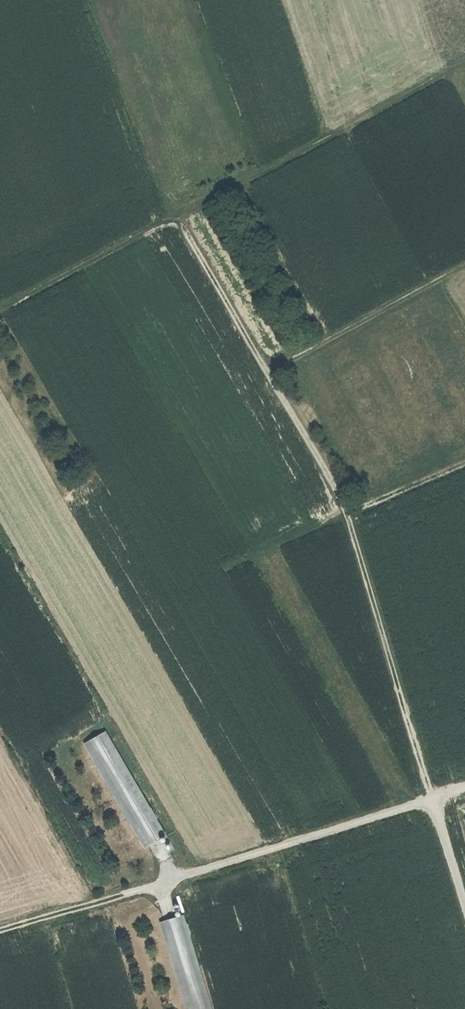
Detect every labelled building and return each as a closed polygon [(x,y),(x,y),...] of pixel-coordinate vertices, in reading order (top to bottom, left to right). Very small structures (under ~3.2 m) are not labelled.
[(85,745),(146,849),(167,836),(106,733),(85,745)] [(187,1008),(211,1008),(182,916),(160,923),(187,1008)]
